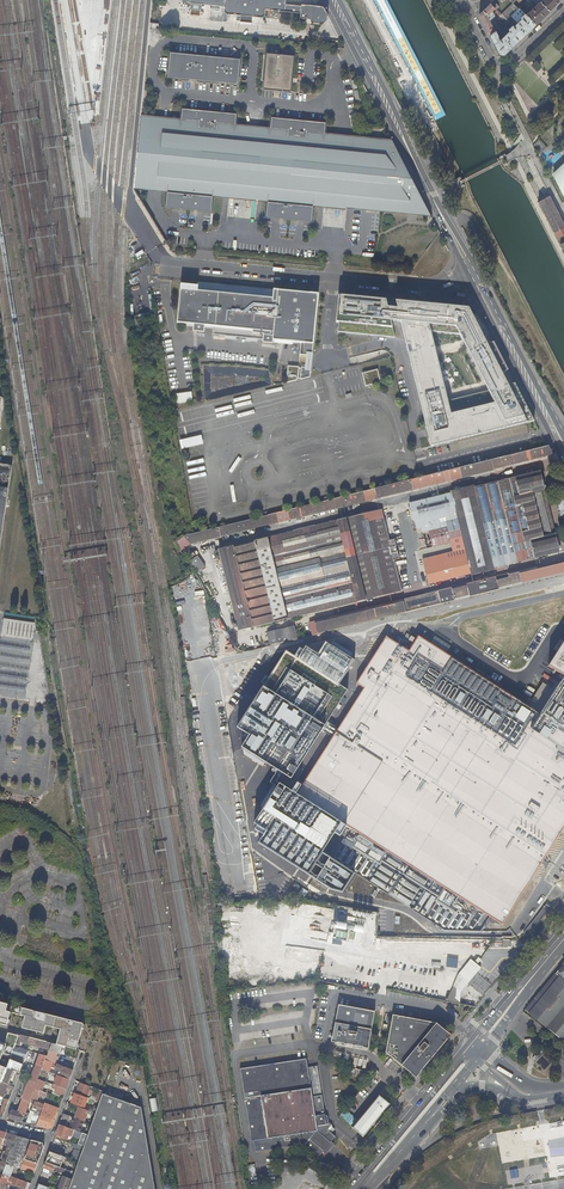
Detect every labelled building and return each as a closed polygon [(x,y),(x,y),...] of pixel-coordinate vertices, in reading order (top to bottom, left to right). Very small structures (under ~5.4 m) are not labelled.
[(225,9),(225,11),(226,13),(227,14),(229,15),(231,15),(261,18),(264,17),(266,15),(266,10),(301,14),(300,19),(301,21),(304,21),(305,21),(306,20),(307,18),(310,18),(310,19),(311,21),(313,23),(319,24),(321,23),(323,22),(324,21),(325,20),(326,16),(323,11),(321,10),(318,8),(314,8),(297,5),(297,7),(282,6),(282,0),(183,0),(183,4),(226,7),(225,9)] [(536,25),(543,18),(550,11),(539,0),(528,0),(520,8),(536,25)] [(550,11),(560,2),(562,0),(539,0),(550,11)] [(494,1),(490,4),(495,9),(496,10),(499,8),(499,7),(494,1)] [(511,16),(519,9),(513,3),(501,15),(506,21),(511,16)] [(483,22),(490,36),(495,32),(492,27),(489,22),(494,17),(492,11),(495,9),(490,4),(479,14),(483,22)] [(529,32),(536,25),(520,8),(519,9),(511,16),(518,23),(514,27),(513,26),(509,30),(510,31),(520,41),(529,32)] [(512,48),(520,41),(510,31),(505,36),(504,35),(503,36),(504,37),(500,40),(495,31),(495,32),(490,36),(500,55),(504,55),(512,48)] [(238,84),(240,59),(169,51),(166,76),(238,84)] [(294,57),(267,54),(264,89),(291,92),(294,57)] [(181,119),(141,115),(134,188),(154,190),(166,191),(165,206),(210,211),(211,195),(266,201),(264,216),(310,220),(311,205),(430,215),(392,140),(324,133),(325,121),(271,116),(270,128),(234,125),(236,113),(182,107),(181,119)] [(558,169),(553,174),(563,196),(563,181),(558,169)] [(541,201),(558,231),(563,227),(563,216),(552,195),(541,201)] [(308,356),(314,294),(194,282),(194,286),(177,284),(173,322),(190,324),(189,329),(193,329),(193,332),(195,332),(200,333),(201,325),(210,326),(209,335),(263,340),(263,344),(269,344),(269,341),(297,344),(296,355),(299,355),(308,356)] [(413,362),(410,363),(419,398),(422,397),(424,406),(421,407),(431,447),(534,422),(515,385),(508,386),(504,379),(505,379),(505,378),(506,378),(506,377),(506,376),(505,376),(505,375),(504,375),(503,375),(502,375),(501,374),(508,371),(494,343),(487,345),(483,338),(484,337),(484,336),(484,335),(484,334),(483,334),(482,334),(481,334),(468,309),(395,301),(397,309),(387,308),(385,301),(338,296),(336,322),(338,323),(337,332),(394,338),(390,321),(400,322),(408,353),(411,353),(413,362)] [(307,368),(289,367),(288,370),(288,383),(311,377),(312,369),(307,368)] [(377,370),(363,374),(366,387),(375,384),(380,383),(377,370)] [(191,392),(175,393),(176,403),(192,402),(191,392)] [(180,448),(202,445),(201,436),(179,440),(180,448)] [(551,456),(547,448),(182,537),(181,536),(178,539),(184,546),(187,544),(188,545),(375,499),(376,499),(492,471),(492,470),(551,456)] [(12,465),(0,463),(0,554),(12,465)] [(535,559),(557,553),(538,473),(472,489),(471,487),(449,493),(450,494),(408,504),(412,522),(414,529),(419,528),(421,534),(427,533),(431,547),(449,543),(446,533),(458,530),(463,550),(421,560),(427,585),(469,575),(469,576),(492,571),(492,569),(533,559),(535,559)] [(398,579),(394,561),(399,560),(395,539),(389,541),(384,523),(386,522),(383,511),(381,511),(379,511),(357,517),(356,516),(354,517),(354,518),(348,519),(345,519),(345,520),(219,550),(239,630),(364,601),(365,601),(367,600),(373,598),(376,598),(376,597),(390,594),(390,595),(393,594),(399,592),(400,592),(400,591),(402,590),(400,579),(398,579)] [(437,547),(424,548),(425,556),(438,554),(437,547)] [(196,556),(188,561),(197,575),(205,569),(196,556)] [(538,567),(535,568),(506,575),(506,576),(494,579),(494,578),(313,622),(316,634),(563,574),(563,561),(538,567)] [(563,611),(563,594),(494,620),(499,635),(563,611)] [(478,616),(475,623),(483,626),(486,619),(478,616)] [(0,633),(0,638),(31,642),(33,623),(2,620),(0,633)] [(316,634),(313,622),(308,623),(311,636),(316,634)] [(293,627),(265,633),(268,646),(295,640),(293,627)] [(563,824),(563,752),(528,729),(542,707),(541,704),(538,705),(531,707),(530,706),(525,707),(523,701),(518,702),(515,696),(510,698),(508,692),(502,693),(500,688),(494,690),(492,683),(487,684),(484,678),(479,680),(477,673),(471,675),(469,668),(465,669),(449,659),(434,650),(419,640),(417,643),(411,639),(409,643),(408,646),(405,644),(401,650),(386,640),(357,686),(364,691),(297,796),(312,806),(308,813),(314,817),(318,810),(338,823),(341,825),(488,919),(501,927),(510,922),(508,916),(516,912),(513,906),(523,901),(520,896),(529,891),(526,885),(563,824)] [(337,684),(351,661),(322,643),(313,657),(300,649),(293,660),(285,655),(239,730),(249,737),(241,750),(292,781),(348,691),(337,684)] [(558,654),(548,670),(556,674),(563,662),(563,658),(558,654)] [(556,674),(557,675),(563,679),(563,662),(556,674)] [(496,678),(499,673),(493,669),(490,674),(496,678)] [(541,704),(542,707),(545,710),(563,680),(563,679),(557,675),(538,705),(541,704)] [(542,707),(528,729),(563,752),(563,680),(545,710),(542,707)] [(258,842),(306,873),(338,823),(318,810),(314,817),(308,813),(312,806),(297,796),(280,785),(255,824),(265,831),(258,842)] [(217,869),(218,879),(227,879),(225,868),(217,869)] [(241,883),(241,897),(254,896),(253,882),(241,883)] [(301,887),(298,892),(305,896),(308,891),(301,887)] [(229,937),(230,951),(240,951),(240,936),(229,937)] [(524,1012),(563,1045),(563,963),(524,1012)] [(477,973),(467,965),(458,976),(468,984),(477,973)] [(80,1023),(1,1002),(0,1005),(0,1030),(20,1035),(58,1044),(61,1045),(73,1048),(80,1023)] [(375,1013),(339,1006),(332,1042),(368,1049),(375,1013)] [(386,1053),(416,1079),(451,1037),(436,1024),(393,1016),(386,1053)] [(0,1030),(0,1062),(8,1064),(10,1059),(12,1055),(12,1054),(15,1047),(20,1035),(0,1030)] [(52,1043),(20,1035),(15,1047),(18,1048),(21,1042),(32,1045),(34,1045),(47,1049),(49,1050),(52,1043)] [(56,1052),(58,1044),(52,1043),(49,1050),(56,1052)] [(18,1048),(15,1047),(12,1054),(25,1058),(28,1051),(18,1048)] [(54,1062),(56,1056),(48,1053),(47,1056),(46,1059),(53,1062),(54,1062)] [(46,1059),(47,1056),(45,1055),(39,1054),(30,1079),(37,1082),(38,1079),(42,1069),(46,1059)] [(541,1056),(535,1063),(543,1070),(550,1064),(541,1056)] [(10,1059),(8,1064),(3,1076),(1,1082),(7,1084),(12,1071),(13,1072),(14,1072),(15,1070),(14,1070),(13,1069),(13,1067),(17,1069),(20,1070),(23,1064),(10,1059)] [(53,1062),(46,1059),(42,1069),(47,1071),(49,1072),(53,1062)] [(324,1113),(317,1067),(309,1068),(307,1059),(240,1069),(251,1141),(253,1140),(255,1152),(303,1146),(319,1158),(323,1153),(326,1155),(334,1146),(331,1143),(336,1138),(328,1131),(331,1127),(329,1125),(327,1116),(324,1113)] [(100,1067),(87,1062),(81,1079),(94,1084),(100,1067)] [(70,1079),(73,1070),(64,1066),(57,1064),(55,1069),(63,1072),(62,1076),(70,1079)] [(47,1071),(42,1069),(38,1079),(43,1080),(47,1071)] [(367,1072),(357,1070),(356,1078),(365,1080),(367,1072)] [(66,1089),(70,1079),(62,1076),(58,1075),(54,1084),(66,1089)] [(35,1088),(37,1082),(30,1079),(23,1099),(30,1101),(31,1098),(35,1088)] [(43,1080),(38,1079),(37,1082),(35,1088),(43,1091),(46,1081),(43,1080)] [(1,1082),(0,1085),(0,1096),(3,1097),(7,1087),(13,1090),(14,1087),(8,1084),(7,1084),(1,1082)] [(86,1097),(90,1086),(80,1083),(76,1093),(86,1097)] [(64,1095),(66,1089),(54,1084),(52,1084),(51,1085),(53,1086),(52,1088),(57,1090),(56,1092),(64,1095)] [(43,1091),(35,1088),(31,1098),(35,1099),(37,1100),(39,1094),(45,1096),(47,1093),(43,1091)] [(102,1093),(103,1091),(99,1090),(96,1097),(90,1095),(89,1098),(99,1102),(102,1093)] [(102,1093),(99,1102),(96,1111),(95,1113),(87,1135),(86,1139),(74,1173),(73,1177),(72,1179),(70,1183),(68,1188),(155,1188),(142,1107),(102,1093)] [(84,1102),(86,1097),(76,1093),(72,1102),(78,1104),(80,1100),(84,1102)] [(353,1129),(363,1137),(390,1105),(380,1096),(353,1129)] [(35,1099),(31,1098),(30,1101),(28,1106),(36,1109),(36,1110),(33,1117),(31,1124),(37,1125),(42,1111),(41,1110),(43,1105),(34,1101),(35,1099)] [(154,1098),(147,1099),(149,1112),(155,1111),(154,1098)] [(9,1100),(7,1099),(5,1099),(0,1112),(0,1115),(3,1116),(9,1100)] [(28,1106),(30,1101),(23,1099),(18,1111),(18,1112),(11,1110),(8,1118),(22,1121),(25,1115),(28,1106)] [(43,1102),(37,1100),(35,1099),(34,1101),(43,1105),(41,1110),(42,1111),(45,1103),(43,1102)] [(53,1126),(59,1108),(45,1103),(42,1111),(37,1125),(48,1128),(53,1126)] [(36,1109),(28,1106),(25,1115),(33,1117),(36,1110),(36,1109)] [(89,1110),(84,1109),(79,1107),(75,1118),(83,1121),(85,1121),(89,1110)] [(80,1130),(83,1121),(75,1118),(63,1114),(62,1118),(70,1121),(71,1121),(70,1126),(80,1130)] [(67,1139),(71,1129),(67,1127),(60,1124),(56,1135),(67,1139)] [(86,1139),(87,1135),(75,1130),(73,1135),(86,1139)] [(7,1163),(10,1154),(17,1136),(7,1133),(3,1143),(8,1144),(7,1148),(6,1148),(2,1162),(0,1161),(0,1168),(4,1170),(7,1163)] [(25,1159),(32,1140),(17,1136),(10,1154),(25,1159)] [(25,1159),(38,1164),(44,1147),(43,1143),(32,1140),(25,1159)] [(18,1168),(33,1173),(35,1174),(38,1165),(38,1164),(25,1159),(10,1154),(7,1163),(18,1168)] [(63,1173),(65,1169),(56,1166),(46,1162),(44,1168),(52,1172),(55,1173),(56,1171),(63,1173)] [(17,1172),(18,1168),(7,1163),(4,1170),(3,1173),(11,1176),(12,1172),(13,1170),(17,1172)] [(0,1180),(0,1182),(7,1185),(9,1181),(13,1182),(13,1184),(23,1188),(23,1186),(25,1187),(27,1181),(11,1176),(3,1173),(2,1175),(0,1180)] [(70,1183),(61,1180),(58,1188),(68,1188),(70,1183)]
